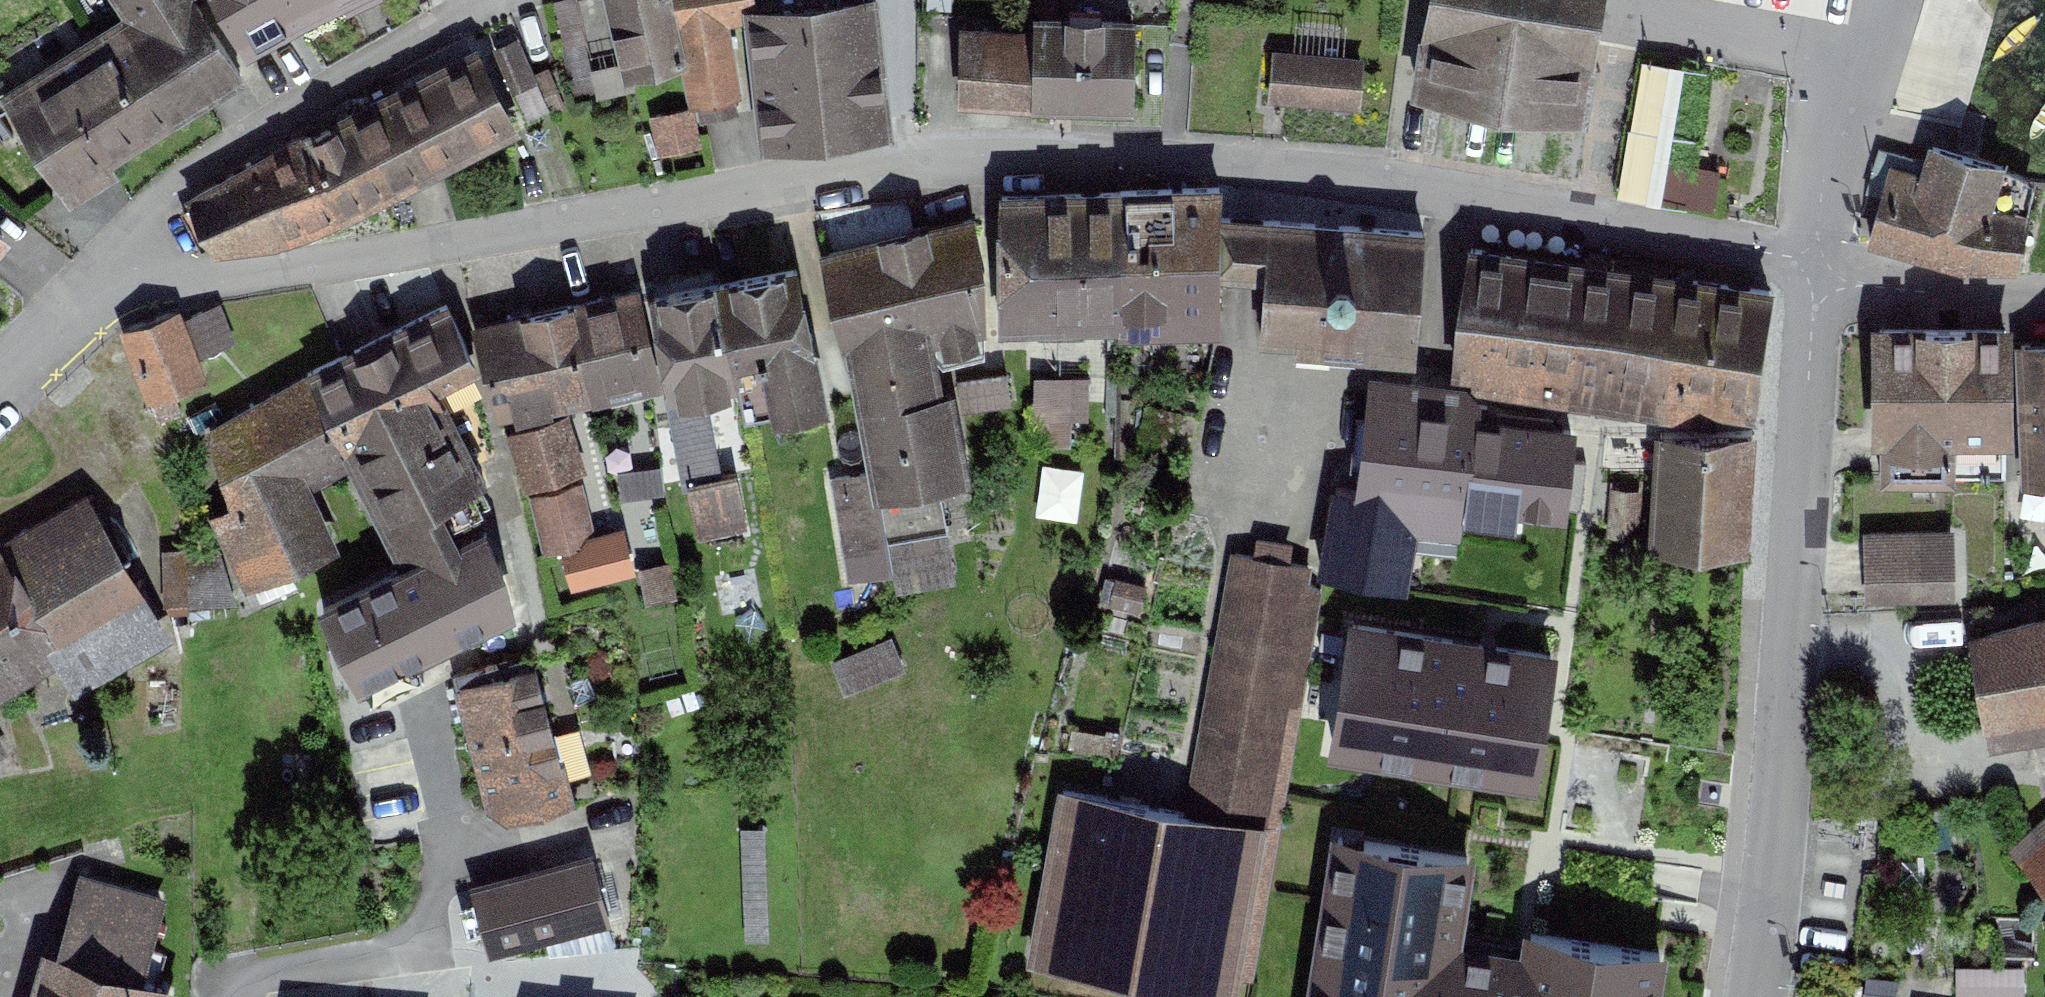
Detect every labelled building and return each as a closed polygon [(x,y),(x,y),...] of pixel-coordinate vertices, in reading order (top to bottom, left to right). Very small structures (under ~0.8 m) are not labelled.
[(212,29),(194,0),(116,0),(132,25),(150,15),(175,56),(212,29)] [(296,17),(288,0),(216,0),(244,45),(296,17)] [(332,0),(288,0),(296,17),(332,0)] [(674,0),(581,0),(592,43),(563,50),(577,92),(627,79),(626,72),(685,59),(674,0)] [(685,59),(691,97),(697,97),(702,115),(732,108),(729,91),(736,88),(720,19),(751,12),(834,0),(674,0),(685,59)] [(884,125),(870,0),(834,0),(751,12),(765,136),(884,125)] [(1582,113),(1600,0),(1431,0),(1417,86),(1582,113)] [(62,184),(241,75),(212,29),(175,56),(150,15),(132,25),(13,103),(62,184)] [(1034,101),(1130,101),(1133,22),(1037,20),(1037,41),(1034,101)] [(963,98),(1034,101),(1037,41),(965,38),(963,98)] [(1274,47),(1270,95),(1355,103),(1359,55),(1274,47)] [(472,56),(391,97),(424,172),(508,129),(472,56)] [(1678,210),(1702,69),(1657,62),(1633,202),(1678,210)] [(391,97),(302,139),(341,215),(424,172),(391,97)] [(302,139),(189,200),(213,249),(238,238),(274,241),(305,231),(341,215),(302,139)] [(1883,183),(1866,237),(1932,260),(1935,247),(1967,256),(2014,260),(2031,195),(1994,174),(1997,165),(1956,148),(1931,150),(1927,163),(1879,149),(1869,180),(1883,183)] [(1217,188),(1119,191),(1117,316),(1158,315),(1160,328),(1214,328),(1216,271),(1240,273),(1242,219),(1217,216),(1217,188)] [(1119,191),(1000,194),(999,320),(1117,316),(1119,191)] [(985,268),(970,219),(822,255),(847,359),(854,360),(874,469),(879,492),(885,534),(940,523),(932,479),(960,474),(941,364),(981,354),(985,268)] [(1262,340),(1412,349),(1422,230),(1242,219),(1240,273),(1265,274),(1262,340)] [(1676,278),(1471,248),(1454,366),(1474,369),(1472,382),(1646,407),(1649,393),(1659,394),(1676,278)] [(794,270),(718,284),(737,377),(745,415),(821,399),(794,270)] [(1770,292),(1676,278),(1659,394),(1649,393),(1646,407),(1696,415),(1698,401),(1753,409),(1770,292)] [(718,284),(653,298),(670,392),(737,377),(718,284)] [(636,290),(598,297),(609,338),(578,346),(592,396),(656,381),(636,290)] [(598,297),(526,313),(549,408),(592,396),(578,346),(609,338),(598,297)] [(467,370),(475,365),(445,305),(308,375),(348,452),(406,571),(449,549),(427,507),(480,480),(443,405),(472,392),(467,370)] [(200,377),(174,311),(123,331),(156,418),(175,411),(167,390),(200,377)] [(526,313),(474,326),(495,406),(512,403),(516,416),(549,408),(526,313)] [(2003,332),(1881,331),(1880,475),(2002,476),(2003,332)] [(2021,344),(2028,482),(2042,481),(2044,516),(2044,343),(2021,344)] [(1003,372),(961,377),(964,407),(1006,402),(1003,372)] [(293,478),(348,452),(308,375),(211,431),(235,511),(293,478)] [(1069,376),(1034,376),(1033,416),(1068,417),(1069,376)] [(1361,489),(1337,486),(1321,569),(1401,583),(1414,522),(1456,528),(1460,495),(1558,507),(1567,430),(1510,423),(1512,412),(1471,404),(1472,398),(1374,387),(1361,489)] [(564,416),(511,433),(527,483),(580,466),(564,416)] [(679,428),(701,547),(746,539),(733,472),(714,475),(705,424),(679,428)] [(1745,547),(1751,432),(1661,434),(1651,545),(1745,547)] [(1043,513),(1081,519),(1089,470),(1050,464),(1043,513)] [(845,540),(885,534),(879,492),(874,469),(834,477),(845,540)] [(250,583),(325,547),(293,478),(235,511),(243,530),(226,538),(250,583)] [(576,480),(532,491),(547,550),(591,538),(576,480)] [(98,517),(9,571),(50,640),(67,668),(141,624),(124,595),(140,585),(98,517)] [(406,571),(324,608),(360,683),(509,606),(499,562),(483,531),(449,549),(406,571)] [(185,614),(241,592),(219,534),(162,555),(185,614)] [(1945,538),(1866,540),(1867,593),(1946,591),(1945,538)] [(1193,790),(1280,806),(1318,596),(1302,583),(1304,565),(1237,552),(1193,790)] [(16,674),(10,665),(50,640),(9,571),(0,557),(0,683),(16,674)] [(1973,636),(1994,745),(2044,735),(2044,617),(1973,636)] [(1349,625),(1331,743),(1535,773),(1553,655),(1349,625)] [(568,800),(530,655),(456,675),(487,807),(507,818),(568,800)] [(1054,793),(1030,966),(1246,996),(1271,824),(1054,793)] [(2017,843),(2044,875),(2044,818),(2017,843)] [(1312,996),(1649,996),(1656,950),(1525,931),(1522,954),(1450,944),(1463,853),(1336,834),(1312,996)] [(587,856),(474,888),(491,947),(604,915),(587,856)] [(48,958),(38,996),(159,996),(161,989),(136,980),(160,899),(79,878),(58,961),(48,958)] [(2029,965),(1962,963),(1961,996),(2029,996),(2029,965)]
